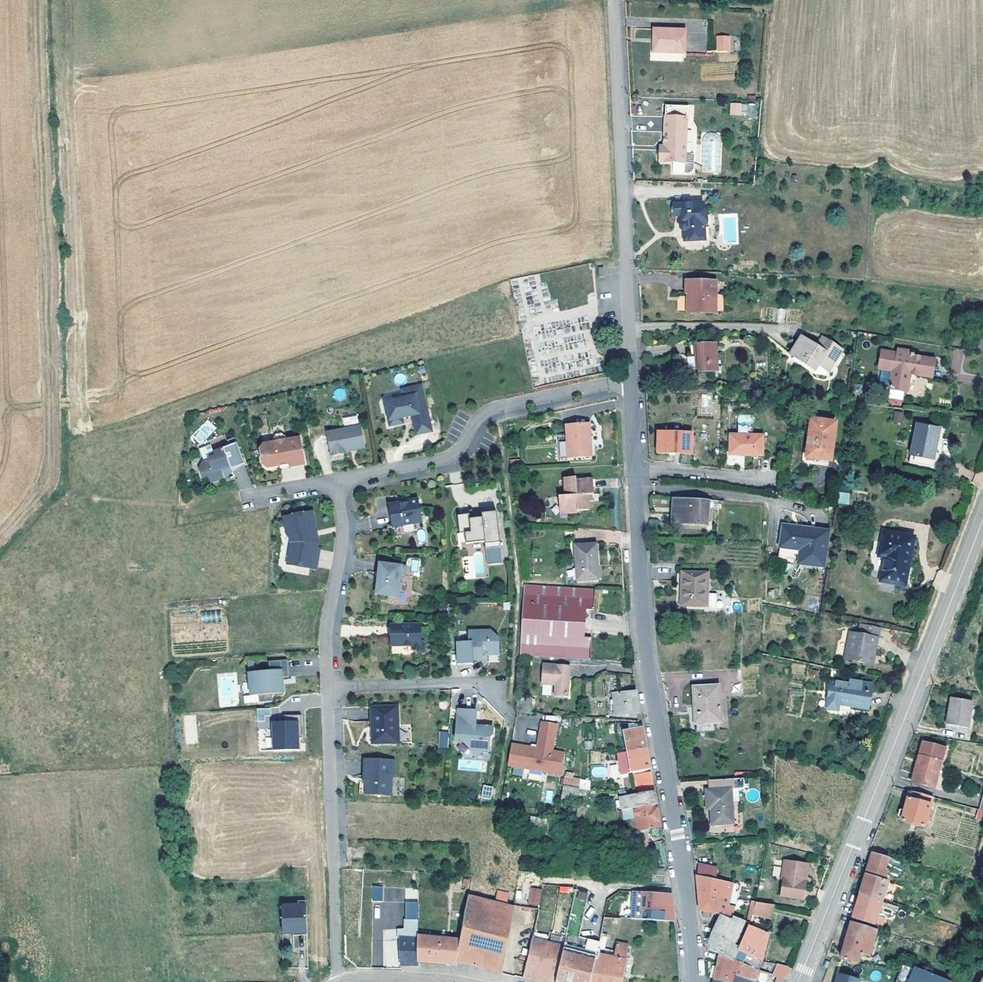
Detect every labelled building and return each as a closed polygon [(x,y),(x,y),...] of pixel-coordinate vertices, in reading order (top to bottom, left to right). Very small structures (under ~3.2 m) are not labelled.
[(653,29),(652,52),(684,53),(684,30),(653,29)] [(728,53),(728,39),(717,39),(717,53),(728,53)] [(757,116),(757,104),(742,103),(742,116),(757,116)] [(741,116),(741,106),(731,106),(731,116),(741,116)] [(666,107),(665,116),(687,117),(687,108),(666,107)] [(665,132),(664,145),(664,148),(660,149),(660,159),(673,160),(673,170),(688,171),(691,170),(693,169),(693,166),(693,153),(685,152),(687,117),(665,116),(665,132)] [(714,134),(711,134),(709,135),(707,136),(705,138),(704,140),(704,142),(703,172),(720,172),(721,142),(720,140),(719,137),(716,135),(714,134)] [(701,205),(671,204),(671,216),(679,216),(679,223),(676,225),(676,228),(679,231),(680,231),(680,241),(700,241),(701,228),(703,228),(707,224),(707,219),(703,216),(701,216),(701,205)] [(715,281),(689,281),(688,292),(690,292),(690,300),(688,300),(688,311),(710,312),(710,301),(715,301),(715,281)] [(821,336),(814,345),(819,348),(825,339),(821,336)] [(841,350),(825,339),(819,348),(814,345),(801,337),(790,353),(815,369),(820,363),(829,369),(841,350)] [(718,371),(717,358),(716,352),(716,343),(695,344),(695,352),(697,372),(712,371),(718,371)] [(913,354),(914,352),(897,350),(897,353),(883,351),(879,367),(882,367),(893,369),(891,385),(890,388),(907,391),(910,373),(932,376),(933,368),(935,360),(914,356),(915,354),(913,354)] [(819,366),(816,371),(825,377),(828,372),(819,366)] [(893,369),(882,367),(879,383),(891,385),(893,369)] [(432,430),(422,384),(402,388),(404,397),(390,400),(392,410),(387,411),(389,420),(394,419),(395,424),(404,422),(403,417),(412,415),(416,433),(432,430)] [(889,390),(889,402),(904,402),(904,390),(889,390)] [(894,411),(893,422),(902,423),(903,412),(894,411)] [(821,458),(830,459),(835,422),(812,418),(811,427),(810,433),(806,464),(819,466),(821,458)] [(200,444),(216,428),(208,420),(192,436),(200,444)] [(587,438),(591,437),(589,422),(566,424),(568,458),(589,457),(587,438)] [(938,457),(939,452),(935,451),(940,428),(918,423),(910,461),(936,467),(938,457)] [(326,432),(331,454),(347,451),(347,450),(363,447),(365,444),(361,424),(326,432)] [(290,466),(305,463),(300,436),(287,439),(286,435),(282,432),(277,433),(274,438),(274,441),(264,443),(261,448),(263,463),(268,467),(280,465),(290,463),(290,466)] [(659,432),(659,452),(691,452),(691,433),(659,432)] [(763,455),(763,435),(730,434),(729,454),(763,455)] [(233,465),(234,469),(248,463),(242,448),(239,449),(238,444),(217,452),(219,456),(205,461),(202,469),(205,477),(211,475),(213,482),(227,477),(224,469),(233,465)] [(821,458),(819,466),(829,467),(830,459),(821,458)] [(510,461),(511,470),(525,470),(524,459),(510,461)] [(559,496),(559,506),(567,506),(567,513),(577,513),(577,510),(589,510),(588,500),(598,500),(598,493),(594,493),(593,478),(576,479),(575,477),(564,478),(565,495),(559,496)] [(847,503),(849,488),(840,486),(838,502),(847,503)] [(388,503),(393,526),(423,521),(418,497),(409,499),(409,501),(401,502),(401,501),(388,503)] [(709,500),(673,497),(672,522),(707,524),(709,500)] [(469,514),(470,519),(482,518),(482,513),(481,510),(469,511),(469,514)] [(313,511),(284,516),(286,525),(287,533),(290,533),(291,542),(288,563),(317,567),(320,548),(317,547),(319,540),(316,541),(314,528),(316,528),(313,511)] [(469,514),(458,516),(460,534),(465,533),(466,544),(485,542),(487,565),(502,563),(497,511),(482,513),(482,518),(470,519),(469,514)] [(287,533),(286,525),(279,526),(282,542),(279,561),(278,563),(284,570),(286,570),(288,563),(291,542),(290,533),(287,533)] [(799,563),(825,566),(830,531),(828,530),(783,525),(779,556),(778,559),(793,562),(794,558),(799,559),(799,563)] [(882,541),(882,544),(887,545),(885,556),(882,573),(881,580),(905,585),(914,537),(897,533),(884,531),(882,541)] [(598,580),(598,567),(596,567),(595,544),(575,545),(577,580),(598,580)] [(406,575),(408,565),(381,562),(379,572),(381,572),(380,579),(379,579),(377,593),(400,596),(402,575),(406,575)] [(704,596),(707,596),(706,606),(709,608),(716,608),(717,594),(707,593),(708,572),(682,571),(682,580),(681,605),(704,606),(704,596)] [(596,590),(524,584),(520,654),(591,659),(592,637),(589,637),(585,637),(587,609),(591,609),(594,609),(596,590)] [(420,623),(390,624),(391,645),(412,645),(412,649),(425,648),(424,640),(421,640),(420,623)] [(861,623),(859,633),(877,637),(879,626),(861,623)] [(469,641),(458,641),(458,664),(471,664),(471,660),(481,660),(481,651),(486,651),(486,654),(497,654),(497,636),(489,630),(469,630),(469,641)] [(871,664),(877,637),(859,633),(850,632),(845,658),(871,664)] [(270,671),(251,672),(252,687),(258,692),(258,703),(272,702),(272,695),(283,694),(282,678),(289,678),(288,661),(269,662),(270,671)] [(555,684),(554,694),(567,695),(570,666),(544,664),(542,683),(555,684)] [(838,709),(839,701),(851,703),(851,706),(868,708),(870,695),(869,695),(871,683),(849,680),(848,683),(831,680),(827,707),(838,709)] [(698,723),(698,729),(718,728),(718,722),(721,722),(719,684),(693,686),(694,713),(695,723),(698,723)] [(637,700),(636,692),(613,693),(614,699),(615,704),(616,715),(639,713),(637,700)] [(968,727),(969,724),(973,700),(952,696),(947,723),(968,727)] [(531,713),(532,707),(523,706),(523,697),(517,697),(516,712),(531,713)] [(532,698),(523,697),(523,706),(532,707),(532,698)] [(973,700),(969,724),(974,724),(978,701),(973,700)] [(398,706),(372,707),(373,743),(399,742),(399,740),(398,725),(398,706)] [(477,710),(458,709),(456,740),(465,741),(470,746),(483,747),(489,747),(489,734),(493,734),(494,726),(480,725),(480,728),(476,728),(476,725),(477,710)] [(695,723),(694,713),(689,713),(690,730),(698,729),(698,723),(695,723)] [(280,723),(299,722),(299,737),(302,737),(301,716),(279,717),(280,723)] [(537,747),(511,743),(508,764),(561,773),(564,752),(552,750),(556,723),(541,721),(537,747)] [(280,723),(267,723),(267,724),(268,741),(268,750),(300,749),(299,737),(299,722),(280,723)] [(644,736),(642,728),(638,728),(637,723),(632,723),(633,729),(624,732),(628,751),(646,748),(644,736)] [(268,741),(267,724),(259,725),(260,741),(268,741)] [(398,725),(399,740),(409,739),(408,724),(398,725)] [(448,748),(449,733),(442,732),(440,747),(448,748)] [(923,741),(919,755),(941,760),(945,747),(923,741)] [(648,758),(646,748),(628,751),(618,753),(621,774),(650,768),(648,758)] [(941,760),(919,755),(912,782),(934,787),(941,760)] [(395,760),(365,759),(364,776),(367,776),(366,794),(392,795),(392,776),(394,776),(395,760)] [(654,790),(651,772),(635,775),(639,793),(654,790)] [(580,779),(564,777),(563,785),(578,788),(580,779)] [(744,778),(709,780),(709,789),(706,789),(707,808),(711,808),(712,824),(733,823),(732,789),(744,788),(744,778)] [(493,786),(483,785),(481,797),(491,799),(493,786)] [(585,789),(578,788),(563,785),(561,796),(561,797),(578,799),(579,796),(584,797),(585,789)] [(546,790),(545,802),(551,803),(553,791),(546,790)] [(655,795),(654,790),(639,793),(621,796),(623,808),(656,802),(655,795)] [(933,796),(910,790),(905,810),(901,809),(899,816),(903,817),(902,820),(925,827),(933,796)] [(661,826),(656,802),(623,808),(623,809),(625,819),(629,818),(636,817),(638,829),(639,830),(661,826)] [(547,818),(529,816),(528,826),(546,828),(547,818)] [(636,817),(629,818),(631,830),(638,829),(636,817)] [(866,873),(880,878),(883,868),(885,869),(889,857),(873,852),(866,873)] [(799,882),(801,863),(784,861),(781,879),(783,880),(781,896),(800,898),(802,882),(799,882)] [(651,867),(650,882),(664,883),(665,868),(651,867)] [(880,878),(866,873),(864,882),(860,894),(882,900),(889,880),(885,879),(880,878)] [(733,883),(697,875),(699,891),(701,910),(720,913),(731,918),(731,916),(734,906),(728,904),(733,883)] [(383,901),(383,886),(371,886),(371,901),(383,901)] [(542,889),(532,887),(529,903),(539,905),(542,889)] [(592,940),(589,940),(578,936),(588,892),(576,890),(568,926),(566,937),(556,981),(590,981),(599,941),(592,940)] [(496,903),(468,895),(460,939),(457,961),(479,966),(497,971),(501,972),(513,907),(507,906),(508,899),(509,893),(498,891),(496,903)] [(670,901),(670,893),(634,891),(631,918),(675,921),(674,910),(673,901),(670,901)] [(878,915),(882,900),(860,894),(855,909),(853,917),(882,927),(885,917),(878,915)] [(775,905),(755,902),(753,913),(772,918),(775,905)] [(307,930),(306,904),(282,905),(283,932),(283,933),(291,933),(293,932),(293,930),(307,930)] [(398,928),(401,965),(419,965),(419,961),(417,934),(418,912),(405,911),(405,927),(398,928)] [(714,935),(738,946),(748,925),(749,923),(732,915),(731,918),(720,913),(719,914),(722,916),(718,925),(716,929),(714,935)] [(596,917),(592,940),(599,941),(600,938),(604,918),(596,917)] [(854,961),(858,962),(861,953),(869,956),(877,929),(851,922),(845,943),(841,957),(854,961)] [(769,933),(748,925),(738,946),(747,954),(762,961),(769,933)] [(549,934),(535,931),(533,939),(548,942),(549,934)] [(460,939),(417,934),(419,961),(426,962),(436,963),(457,964),(457,961),(460,939)] [(759,971),(762,961),(747,954),(738,946),(714,935),(709,949),(721,954),(756,970),(759,971)] [(548,942),(533,939),(524,977),(530,979),(542,981),(556,981),(566,937),(562,936),(560,945),(548,942)] [(600,938),(599,941),(590,981),(623,981),(629,945),(617,942),(615,951),(604,948),(605,938),(600,938)] [(769,974),(759,971),(756,970),(721,954),(718,961),(715,979),(733,981),(766,981),(769,974)] [(778,964),(773,974),(785,978),(792,967),(778,964)] [(914,969),(903,964),(896,981),(908,981),(914,969)] [(908,981),(951,981),(915,967),(914,969),(908,981)] [(837,972),(834,981),(857,981),(859,978),(837,972)]
